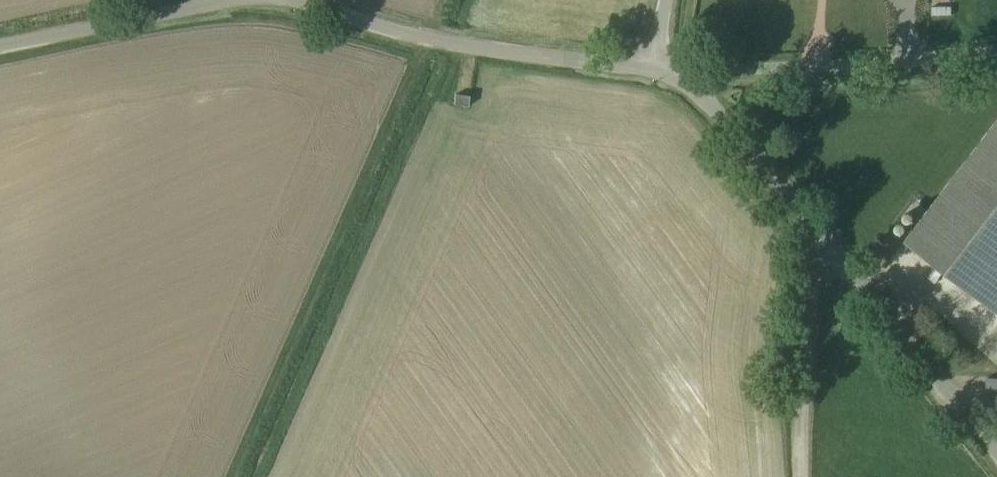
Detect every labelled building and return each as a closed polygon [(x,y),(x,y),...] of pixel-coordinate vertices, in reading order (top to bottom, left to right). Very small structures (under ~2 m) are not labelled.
[(470,96),(455,94),(454,104),(468,106),(470,96)] [(996,308),(996,124),(908,240),(906,238),(905,240),(989,305),(990,303),(996,308)]
